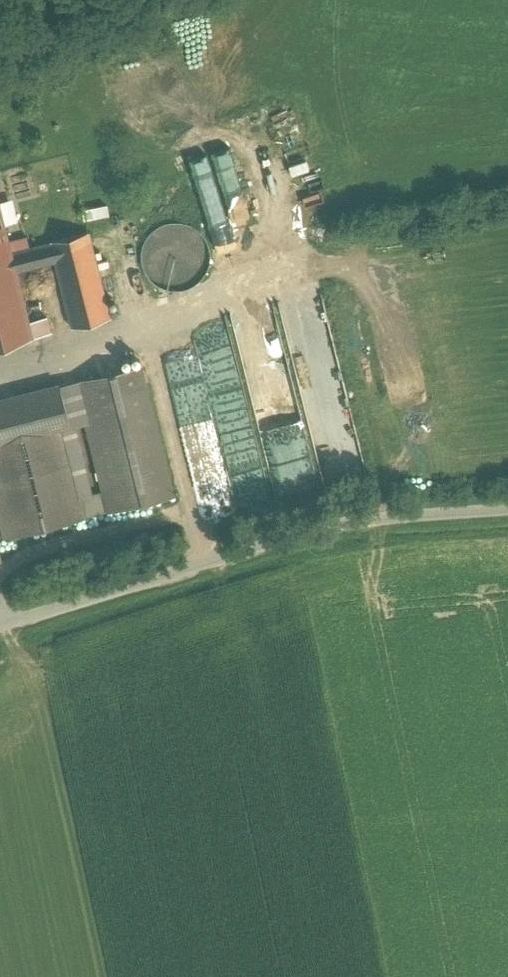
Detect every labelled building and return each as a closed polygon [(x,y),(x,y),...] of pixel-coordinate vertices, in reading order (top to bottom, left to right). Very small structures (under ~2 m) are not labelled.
[(51,332),(48,317),(29,321),(17,271),(56,261),(72,327),(111,318),(90,231),(12,252),(0,204),(0,345),(51,332)] [(178,220),(168,221),(159,225),(151,232),(145,241),(143,251),(143,261),(147,271),(153,279),(161,285),(171,289),(182,289),(192,286),(200,281),(207,273),(211,263),(212,253),(210,243),(205,234),(198,226),(189,222),(178,220)] [(0,442),(0,516),(5,536),(173,495),(141,367),(78,383),(104,491),(81,496),(63,426),(0,442)] [(63,426),(70,424),(60,385),(0,400),(0,442),(63,426)]
